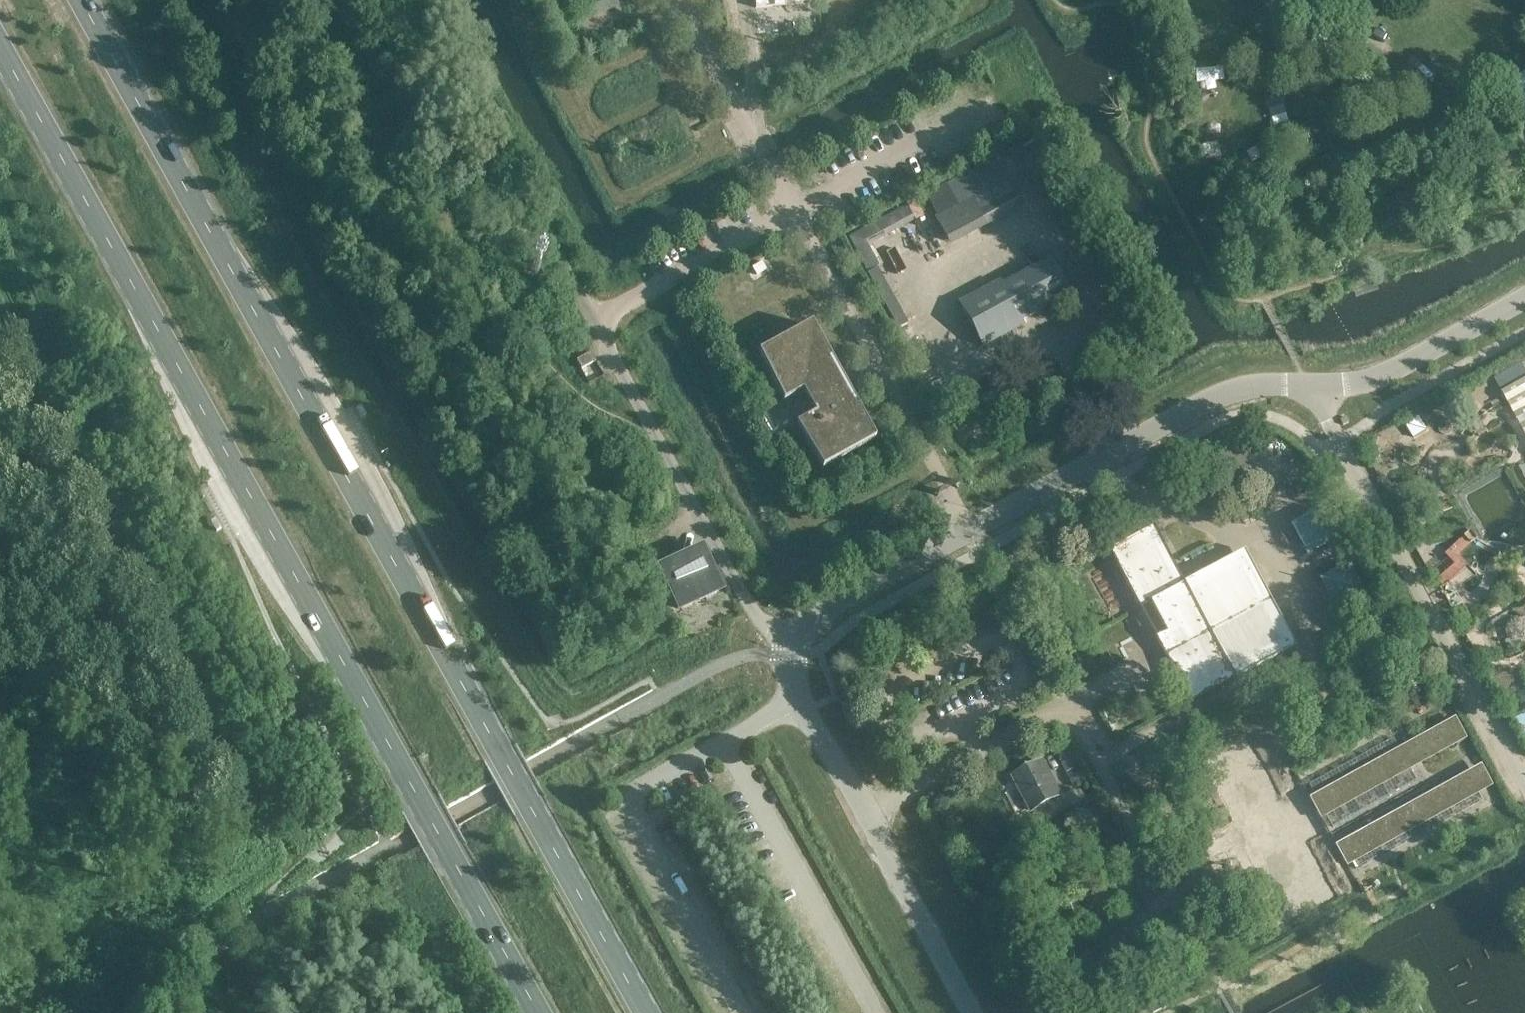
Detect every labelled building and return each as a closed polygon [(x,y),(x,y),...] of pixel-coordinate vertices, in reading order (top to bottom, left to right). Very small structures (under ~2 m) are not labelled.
[(1018,202),(1006,180),(936,219),(947,240),(1018,202)] [(905,208),(849,239),(856,252),(867,273),(877,267),(866,247),(913,221),(905,208)] [(1023,324),(1021,321),(1068,295),(1049,260),(1003,285),(1000,282),(960,303),(983,346),(1000,337),(1023,324)] [(875,440),(811,325),(758,354),(784,400),(802,390),(815,413),(796,423),(822,470),(875,440)] [(1505,394),(1524,431),(1524,384),(1505,394)] [(1336,539),(1321,511),(1293,526),(1308,554),(1336,539)] [(1150,527),(1104,551),(1136,612),(1148,606),(1163,635),(1152,641),(1187,708),(1232,684),(1232,683),(1293,650),(1248,565),(1187,598),(1150,527)] [(707,561),(700,549),(661,570),(668,582),(672,580),(674,584),(669,586),(677,609),(718,593),(709,570),(706,571),(702,564),(707,561)] [(1365,594),(1350,566),(1322,581),(1337,609),(1365,594)] [(1313,785),(1336,828),(1421,782),(1398,739),(1313,785)] [(1228,830),(1249,870),(1259,865),(1290,921),(1307,911),(1304,904),(1310,901),(1314,908),(1332,898),(1303,846),(1300,841),(1317,831),(1297,793),(1279,803),(1276,797),(1247,745),(1230,755),(1234,762),(1227,766),(1224,760),(1223,759),(1206,768),(1237,825),(1228,830)] [(1042,762),(1036,766),(1014,778),(1019,787),(1031,811),(1060,795),(1042,762)] [(1469,769),(1342,838),(1359,870),(1486,801),(1469,769)]
